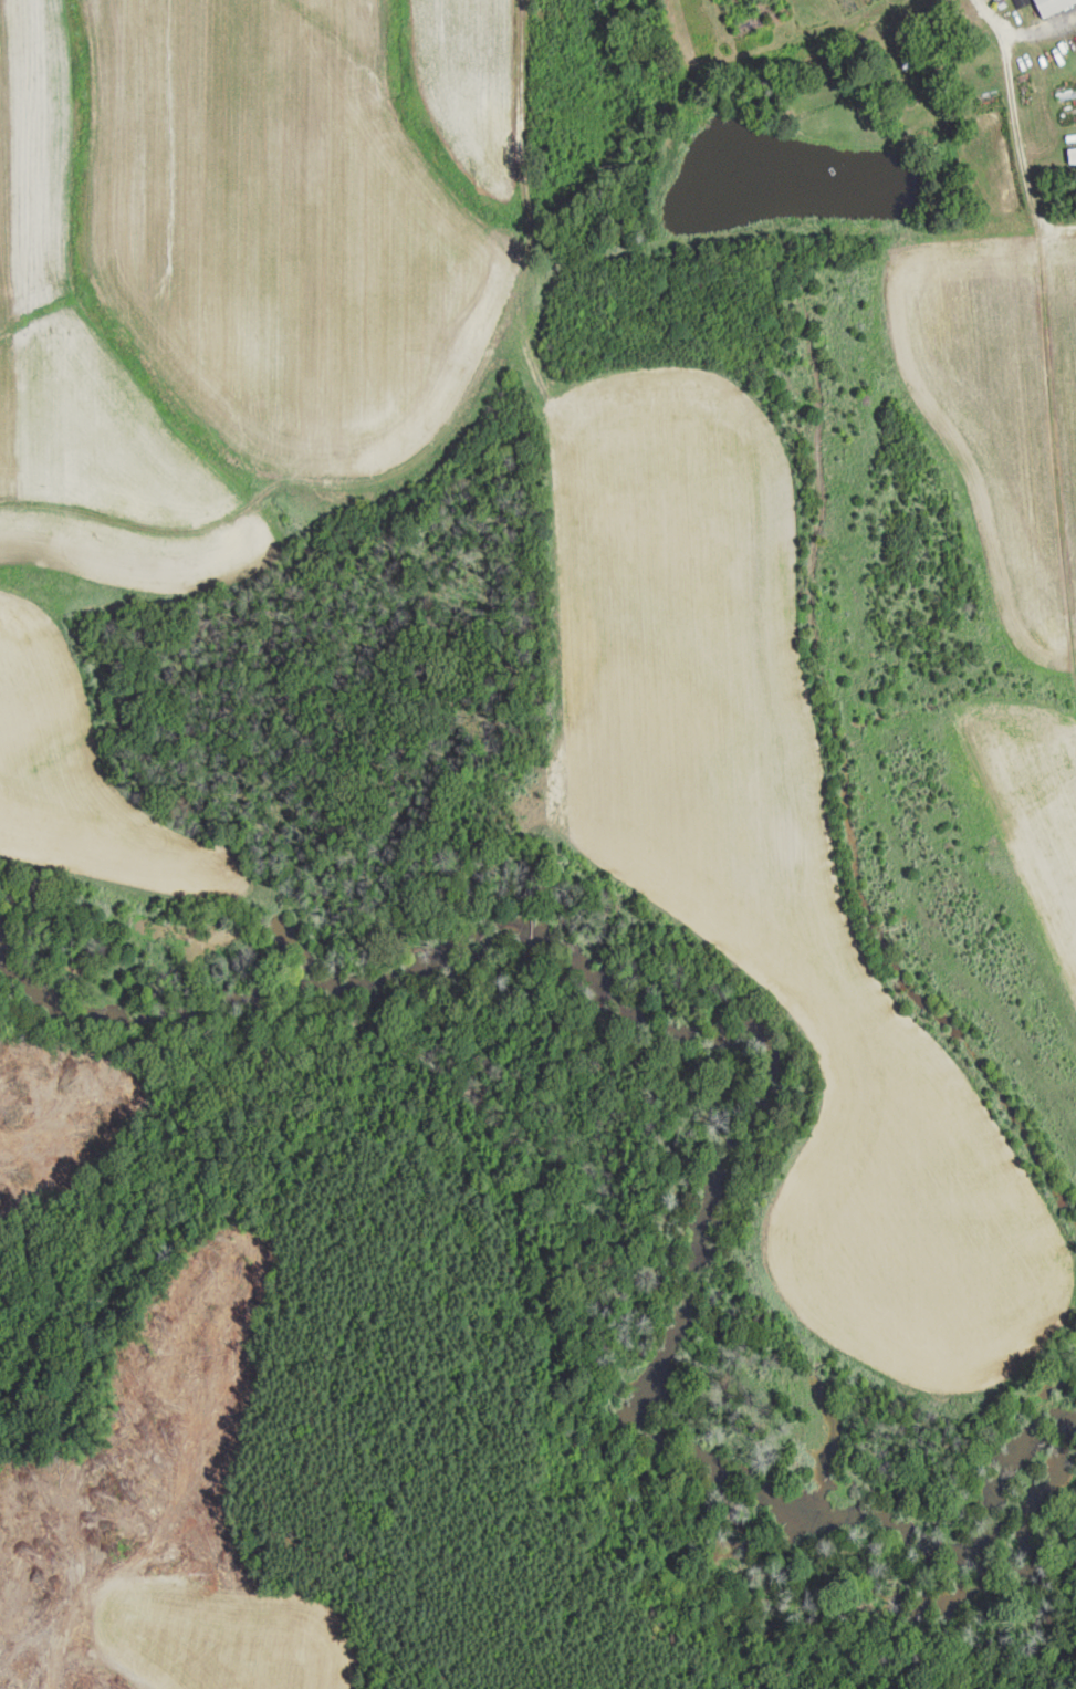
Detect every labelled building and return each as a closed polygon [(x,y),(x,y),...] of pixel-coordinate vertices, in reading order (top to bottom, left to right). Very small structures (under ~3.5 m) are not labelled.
[(842,14),(858,14),(858,0),(842,0),(842,14)] [(1075,164),(1075,149),(1066,149),(1066,164),(1075,164)]
